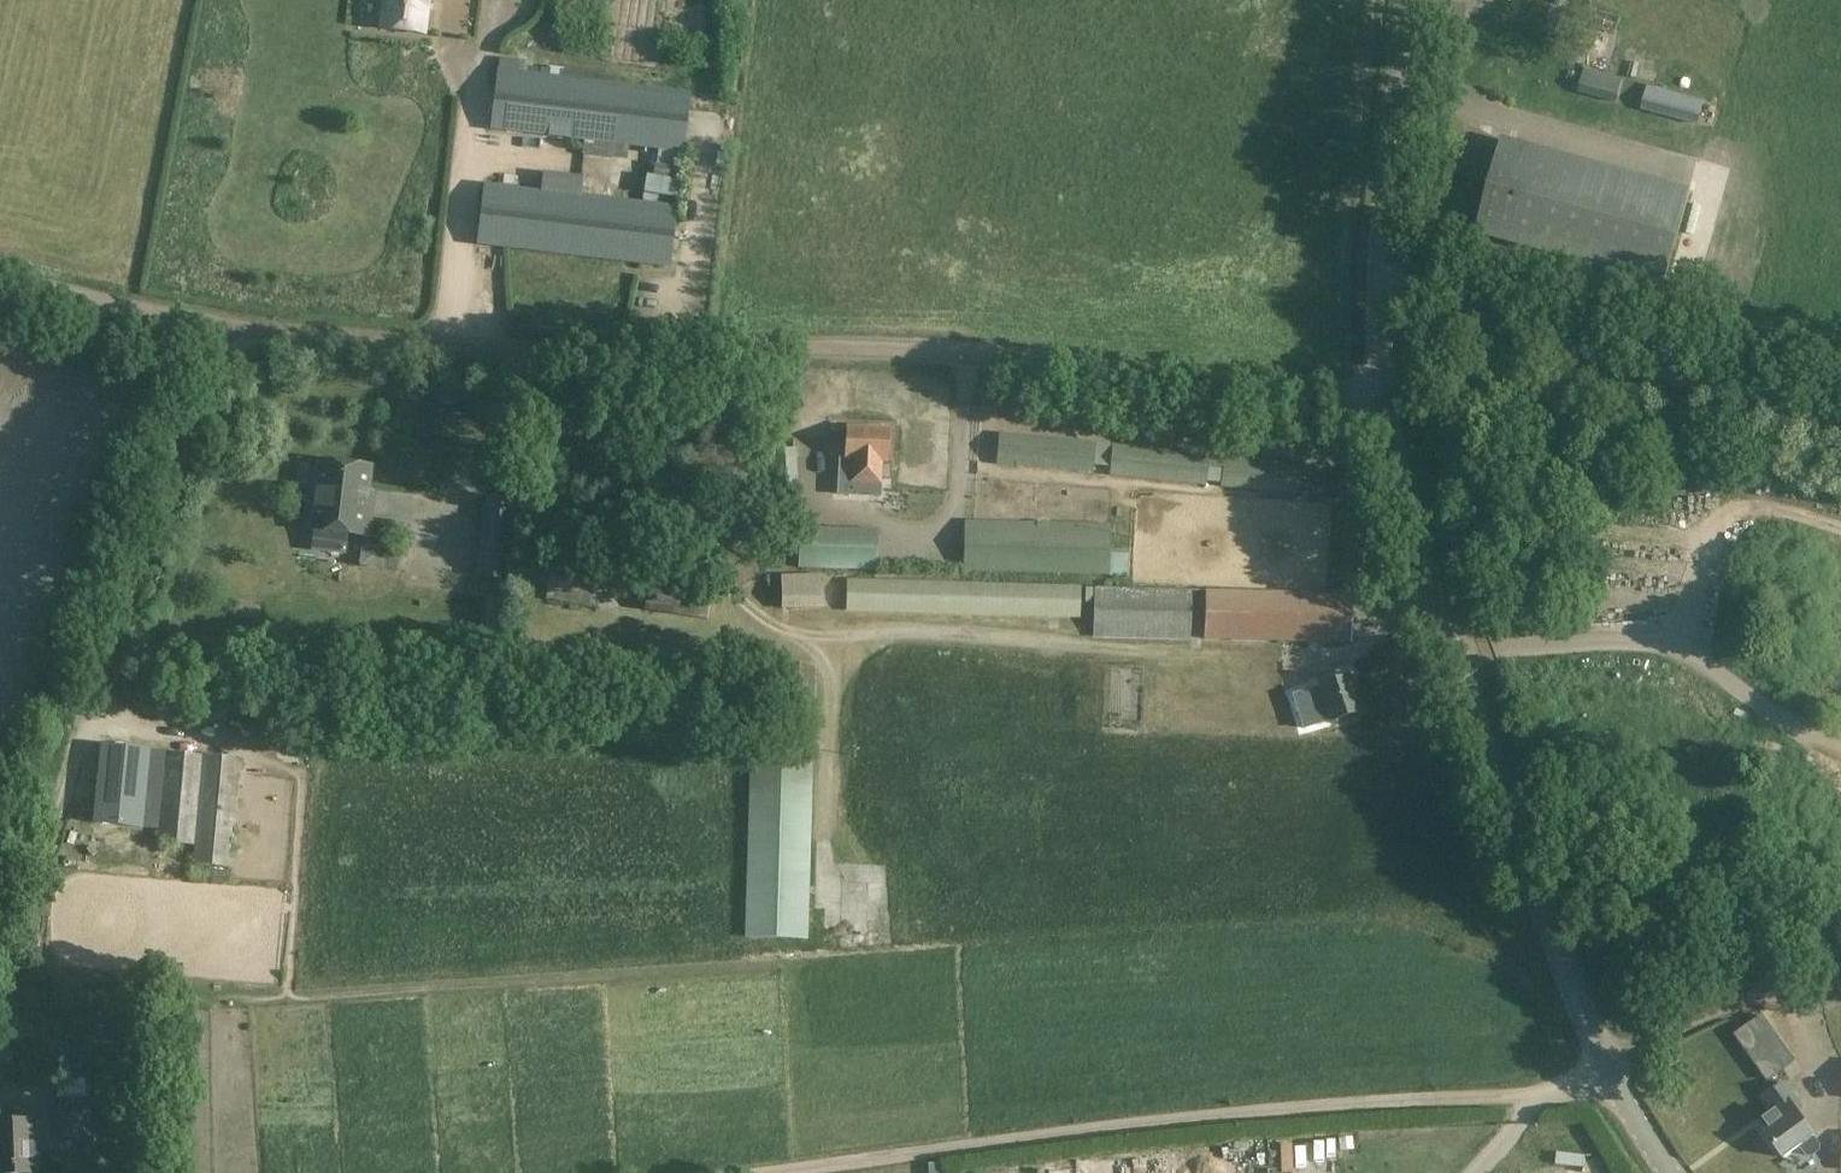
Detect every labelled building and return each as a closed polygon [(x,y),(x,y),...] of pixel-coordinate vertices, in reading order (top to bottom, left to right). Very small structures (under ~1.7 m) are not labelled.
[(381,29),(425,35),(429,0),(385,0),(381,29)] [(1447,6),(1441,44),(1461,48),(1467,9),(1447,6)] [(1586,69),(1579,94),(1617,104),(1623,80),(1586,69)] [(498,70),(491,131),(684,154),(691,92),(498,70)] [(1649,85),(1642,111),(1699,125),(1706,100),(1649,85)] [(1689,192),(1504,140),(1477,237),(1662,289),(1689,192)] [(1458,175),(1482,185),(1493,155),(1469,146),(1458,175)] [(650,178),(647,190),(667,195),(670,183),(650,178)] [(485,187),(478,245),(670,267),(677,210),(485,187)] [(847,428),(846,461),(854,461),(853,482),(880,483),(881,462),(886,462),(887,430),(847,428)] [(1096,444),(1094,465),(1111,467),(1110,476),(1207,485),(1207,482),(1209,458),(1210,455),(1114,446),(1096,444)] [(796,450),(777,451),(780,499),(799,498),(796,450)] [(1300,494),(1302,465),(1224,457),(1224,459),(1209,458),(1207,482),(1223,484),(1223,487),(1300,494)] [(372,468),(319,462),(311,529),(349,534),(352,514),(371,516),(373,498),(368,497),(372,468)] [(478,577),(510,580),(517,501),(484,498),(478,577)] [(1109,576),(1110,550),(1111,525),(966,521),(963,573),(1109,576)] [(801,529),(800,568),(877,570),(878,532),(801,529)] [(1669,576),(1682,556),(1648,535),(1636,555),(1669,576)] [(345,550),(345,562),(383,563),(383,551),(345,550)] [(1110,550),(1109,576),(1129,576),(1130,550),(1110,550)] [(553,564),(545,601),(598,609),(604,570),(553,564)] [(825,608),(823,576),(782,577),(783,609),(825,608)] [(848,581),(847,612),(1081,619),(1081,587),(848,581)] [(1501,583),(1492,584),(1493,591),(1502,590),(1501,583)] [(648,586),(646,609),(695,616),(707,618),(710,594),(698,593),(648,586)] [(1191,628),(1191,618),(1192,590),(1095,587),(1093,639),(1191,641),(1191,628)] [(1206,591),(1205,618),(1205,628),(1204,640),(1352,644),(1353,594),(1206,591)] [(1802,678),(1809,661),(1793,654),(1786,671),(1802,678)] [(1348,677),(1307,690),(1292,695),(1303,729),(1333,720),(1359,711),(1348,677)] [(140,826),(148,751),(101,747),(93,822),(140,826)] [(232,869),(241,771),(242,760),(167,753),(158,842),(195,847),(194,865),(232,869)] [(751,761),(746,938),(807,940),(812,763),(751,761)] [(1735,1034),(1768,1080),(1795,1060),(1763,1015),(1735,1034)] [(88,1099),(86,1099),(85,1079),(56,1080),(57,1100),(58,1138),(89,1136),(88,1099)] [(1787,1085),(1767,1099),(1784,1123),(1768,1134),(1786,1159),(1816,1138),(1799,1113),(1804,1109),(1787,1085)] [(0,1124),(0,1172),(37,1172),(35,1122),(0,1124)] [(1521,1157),(1520,1170),(1569,1172),(1570,1160),(1521,1157)] [(933,1159),(919,1160),(920,1172),(933,1172),(933,1159)]
